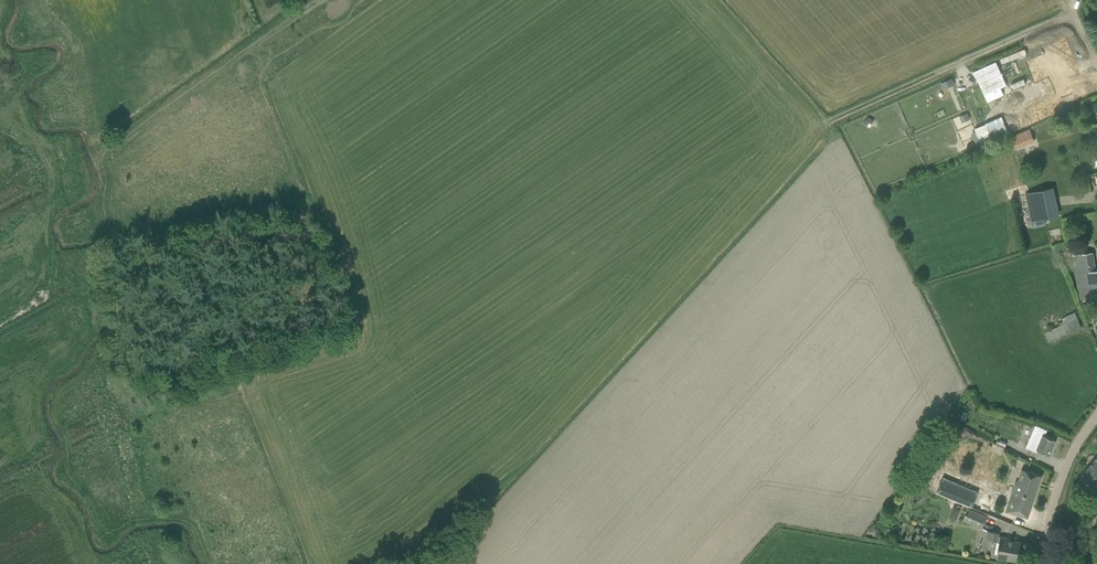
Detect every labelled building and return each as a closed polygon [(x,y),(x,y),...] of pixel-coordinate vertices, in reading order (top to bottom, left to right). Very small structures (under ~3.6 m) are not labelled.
[(1024,113),(1030,127),(1070,110),(1064,96),(1024,113)] [(959,115),(969,136),(993,126),(983,104),(959,115)] [(873,120),(867,117),(863,123),(868,126),(873,120)] [(1029,129),(1009,137),(1014,150),(1034,142),(1029,129)] [(1025,195),(1031,221),(1059,216),(1053,188),(1025,195)] [(1079,302),(1096,299),(1096,270),(1096,271),(1093,252),(1072,255),(1078,295),(1079,302)] [(1094,302),(1083,304),(1084,312),(1095,310),(1094,302)] [(1081,328),(1077,318),(1063,324),(1067,334),(1081,328)] [(1061,336),(1057,327),(1044,332),(1048,342),(1061,336)] [(1039,444),(1037,450),(1049,455),(1055,440),(1043,434),(1043,436),(1034,433),(1031,440),(1039,444)] [(1008,450),(1026,459),(1031,450),(1013,441),(1008,450)] [(1029,458),(1039,462),(1041,457),(1031,453),(1029,458)] [(1080,477),(1096,491),(1096,457),(1080,477)] [(1005,512),(1021,517),(1021,516),(1028,518),(1042,476),(1022,469),(1017,483),(1019,484),(1014,501),(1010,499),(1005,512)] [(972,507),(976,495),(963,490),(964,487),(942,477),(936,492),(972,507)] [(954,506),(950,516),(954,518),(957,516),(961,509),(954,506)] [(968,508),(963,520),(982,528),(987,516),(968,508)] [(1020,548),(1021,543),(1019,542),(1010,540),(1010,539),(999,537),(998,536),(998,533),(988,531),(986,540),(994,541),(1000,542),(997,558),(1008,560),(1008,558),(1018,560),(1019,558),(1020,557),(1021,553),(1020,552),(1020,548)]
